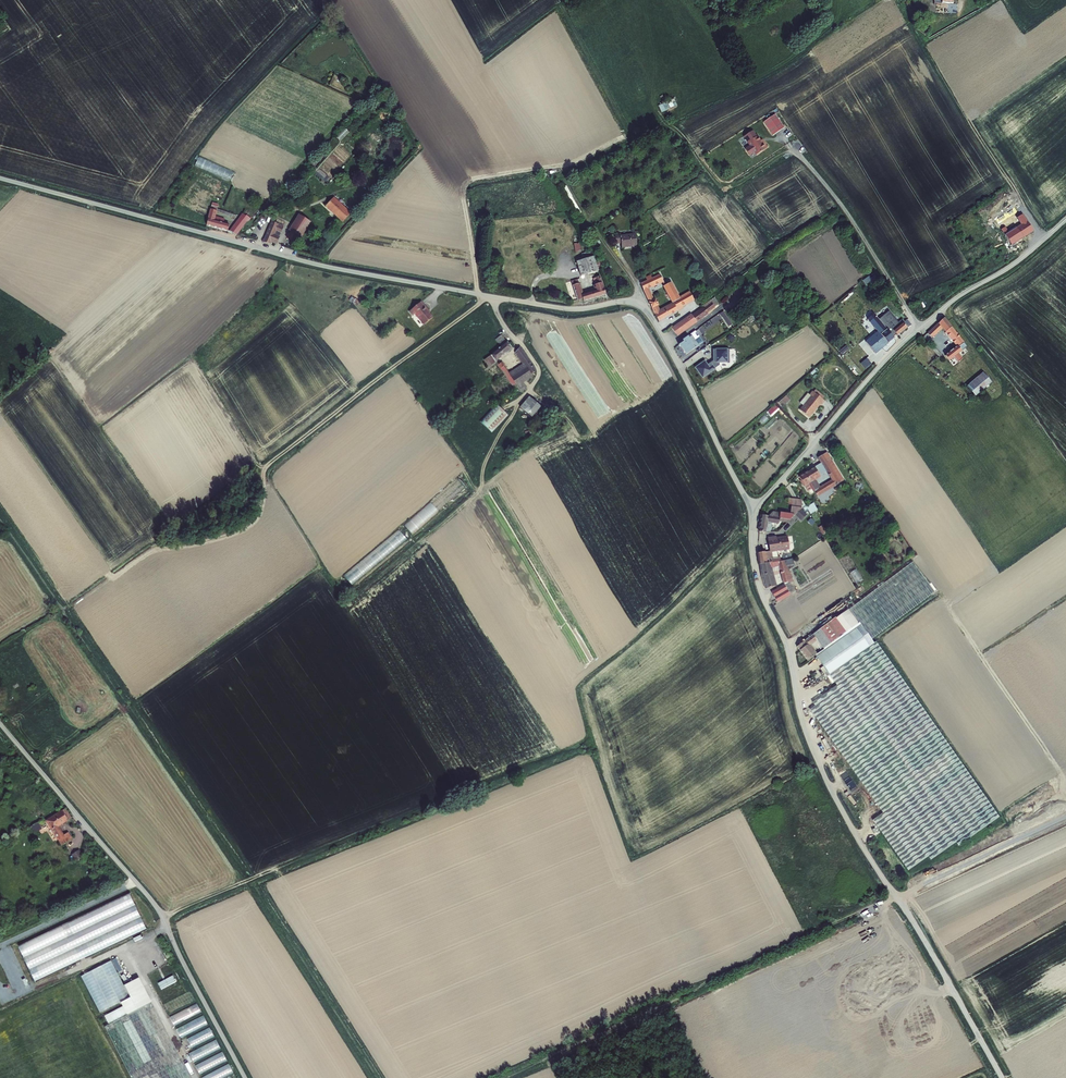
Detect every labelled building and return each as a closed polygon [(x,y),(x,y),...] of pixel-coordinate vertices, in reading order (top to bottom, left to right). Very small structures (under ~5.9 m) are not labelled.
[(958,13),(959,4),(949,4),(949,12),(958,13)] [(663,112),(678,104),(674,98),(660,106),(663,112)] [(777,114),(765,122),(774,135),(786,128),(777,114)] [(341,140),(350,131),(346,128),(337,136),(341,140)] [(758,137),(749,143),(757,155),(768,148),(764,142),(762,143),(761,141),(758,137)] [(338,198),(330,208),(347,223),(356,214),(338,198)] [(1018,203),(998,216),(1002,222),(1022,208),(1018,203)] [(1006,227),(1015,242),(1037,226),(1027,211),(1021,215),(1025,221),(1012,228),(1009,225),(1006,227)] [(288,229),(290,230),(299,235),(300,235),(310,220),(298,212),(288,229)] [(235,219),(228,218),(227,222),(223,221),(224,217),(213,214),(210,224),(222,228),(222,227),(236,230),(237,225),(233,225),(235,219)] [(275,221),(268,239),(267,242),(272,243),(273,240),(278,242),(285,225),(275,221)] [(299,235),(290,230),(287,236),(295,240),(299,235)] [(640,233),(625,234),(624,233),(619,233),(620,242),(625,241),(626,246),(641,244),(640,233)] [(588,272),(602,269),(598,257),(584,261),(588,272)] [(582,277),(575,279),(581,298),(587,296),(588,299),(611,292),(604,275),(596,277),(600,288),(586,292),(582,277)] [(667,283),(672,295),(670,296),(673,301),(675,300),(676,302),(662,308),(652,288),(666,281),(663,275),(655,279),(651,281),(645,284),(662,320),(687,308),(687,307),(686,306),(690,304),(687,297),(682,300),(682,298),(673,281),(667,283)] [(686,306),(687,307),(699,302),(695,292),(682,298),(682,300),(687,297),(690,304),(686,306)] [(420,299),(409,309),(412,313),(414,311),(423,322),(432,315),(426,308),(427,307),(420,299)] [(693,313),(673,328),(679,335),(710,313),(709,312),(717,306),(712,300),(704,305),(705,306),(694,314),(693,313)] [(892,307),(878,318),(883,325),(886,322),(895,333),(899,330),(900,332),(910,325),(906,320),(903,321),(892,307)] [(725,311),(721,313),(730,326),(734,323),(725,311)] [(947,315),(929,331),(933,336),(945,326),(959,343),(948,353),(953,358),(957,355),(960,358),(964,354),(961,352),(965,348),(961,344),(967,340),(947,315)] [(883,332),(890,340),(897,335),(895,333),(886,322),(883,325),(886,329),(883,332)] [(681,342),(688,352),(701,343),(697,337),(701,334),(697,328),(693,331),(694,333),(692,334),(691,332),(685,337),(686,338),(681,342)] [(868,339),(877,350),(890,340),(883,332),(880,329),(868,339)] [(497,347),(491,352),(496,359),(512,346),(507,339),(502,343),(497,347)] [(933,344),(944,357),(946,354),(936,342),(933,344)] [(514,349),(521,360),(522,363),(518,365),(520,369),(515,372),(512,367),(508,370),(502,360),(498,362),(507,376),(510,374),(512,377),(529,366),(527,364),(531,361),(521,343),(514,349)] [(682,357),(686,354),(681,345),(676,348),(682,357)] [(863,355),(871,364),(876,360),(868,350),(863,355)] [(489,364),(496,359),(491,352),(484,358),(489,364)] [(706,359),(696,365),(704,375),(717,366),(719,370),(724,367),(719,360),(714,364),(711,360),(708,362),(706,359)] [(521,360),(512,367),(515,372),(520,369),(518,365),(522,363),(521,360)] [(993,378),(986,369),(970,383),(977,392),(993,378)] [(824,403),(827,400),(816,390),(813,393),(815,395),(811,398),(808,396),(803,402),(806,404),(803,409),(812,416),(824,403)] [(531,394),(521,404),(533,415),(543,404),(531,394)] [(783,407),(792,398),(788,394),(779,402),(783,407)] [(481,420),(494,431),(509,413),(497,402),(481,420)] [(815,487),(819,494),(843,480),(830,459),(834,456),(830,450),(822,456),(824,460),(818,465),(817,464),(801,474),(807,483),(810,488),(812,489),(815,487)] [(847,477),(834,456),(830,459),(843,480),(847,477)] [(804,496),(797,495),(796,503),(807,505),(808,503),(804,496)] [(812,513),(819,510),(815,502),(808,506),(812,513)] [(763,528),(771,529),(783,529),(787,525),(799,513),(804,507),(807,505),(796,503),(795,503),(794,511),(784,509),(783,514),(766,512),(763,528)] [(804,507),(799,513),(805,518),(810,512),(804,507)] [(824,524),(820,527),(824,534),(828,532),(824,524)] [(401,545),(408,539),(400,530),(393,536),(401,545)] [(761,549),(764,561),(769,584),(779,582),(773,561),(783,561),(787,579),(793,578),(797,577),(793,561),(798,560),(797,555),(785,557),(784,552),(777,553),(775,546),(782,544),(792,541),(789,530),(775,534),(775,533),(770,534),(772,546),(761,549)] [(937,590),(915,560),(851,607),(874,637),(937,590)] [(365,574),(358,565),(351,570),(359,579),(365,574)] [(858,582),(864,579),(857,569),(851,572),(858,582)] [(788,581),(794,589),(798,586),(793,578),(788,581)] [(775,588),(780,598),(794,590),(794,589),(788,581),(775,588)] [(850,606),(833,619),(843,633),(823,648),(819,651),(820,652),(818,654),(830,670),(874,639),(874,637),(851,607),(850,606)] [(823,648),(843,633),(833,619),(799,644),(809,658),(817,653),(819,651),(815,647),(820,644),(823,648)] [(999,815),(878,639),(876,641),(874,639),(830,670),(838,681),(813,698),(816,702),(811,705),(883,809),(873,816),(908,867),(928,853),(930,857),(956,839),(958,843),(999,815)] [(57,822),(71,813),(67,808),(63,810),(61,806),(45,817),(61,841),(71,834),(66,828),(63,831),(57,822)] [(37,824),(34,819),(28,822),(31,827),(34,826),(34,825),(37,824)] [(77,845),(71,850),(76,857),(82,853),(77,845)] [(129,890),(0,951),(17,986),(146,926),(129,890)] [(149,999),(137,974),(122,982),(130,998),(122,1003),(126,1011),(103,1023),(132,1077),(191,1077),(149,999)] [(163,989),(178,981),(174,975),(159,983),(163,989)] [(198,1004),(171,1016),(175,1025),(203,1012),(198,1004)] [(175,1030),(201,1077),(236,1077),(204,1017),(175,1030)]
